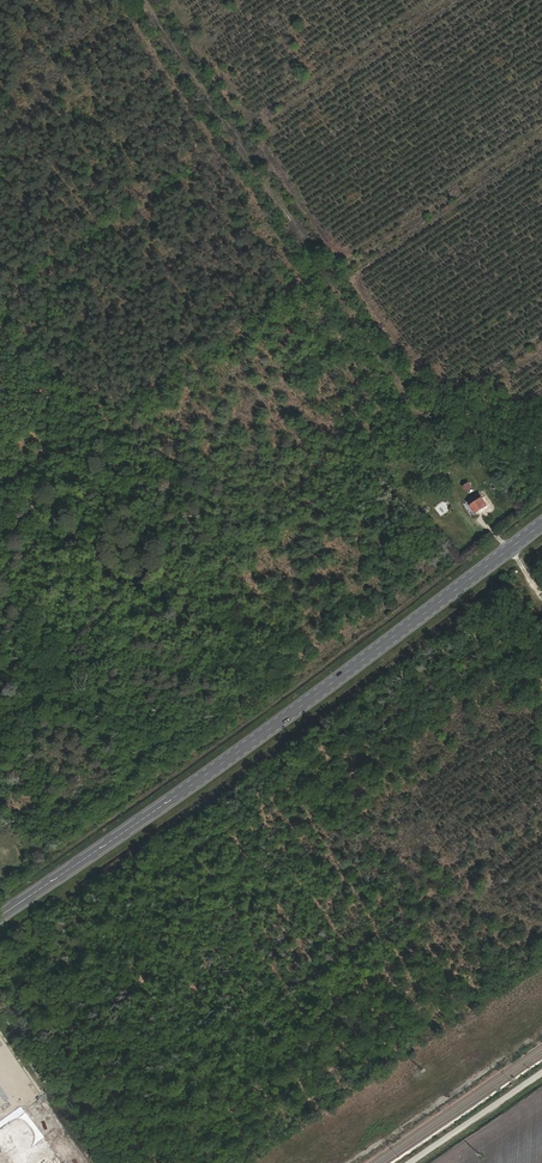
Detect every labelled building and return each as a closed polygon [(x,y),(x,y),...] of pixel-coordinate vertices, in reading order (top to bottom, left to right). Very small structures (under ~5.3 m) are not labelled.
[(470,482),(463,486),(468,492),(473,488),(470,482)] [(408,504),(416,499),(408,486),(398,490),(408,504)] [(490,505),(482,494),(470,502),(477,513),(490,505)] [(436,507),(441,514),(448,509),(443,502),(436,507)]
